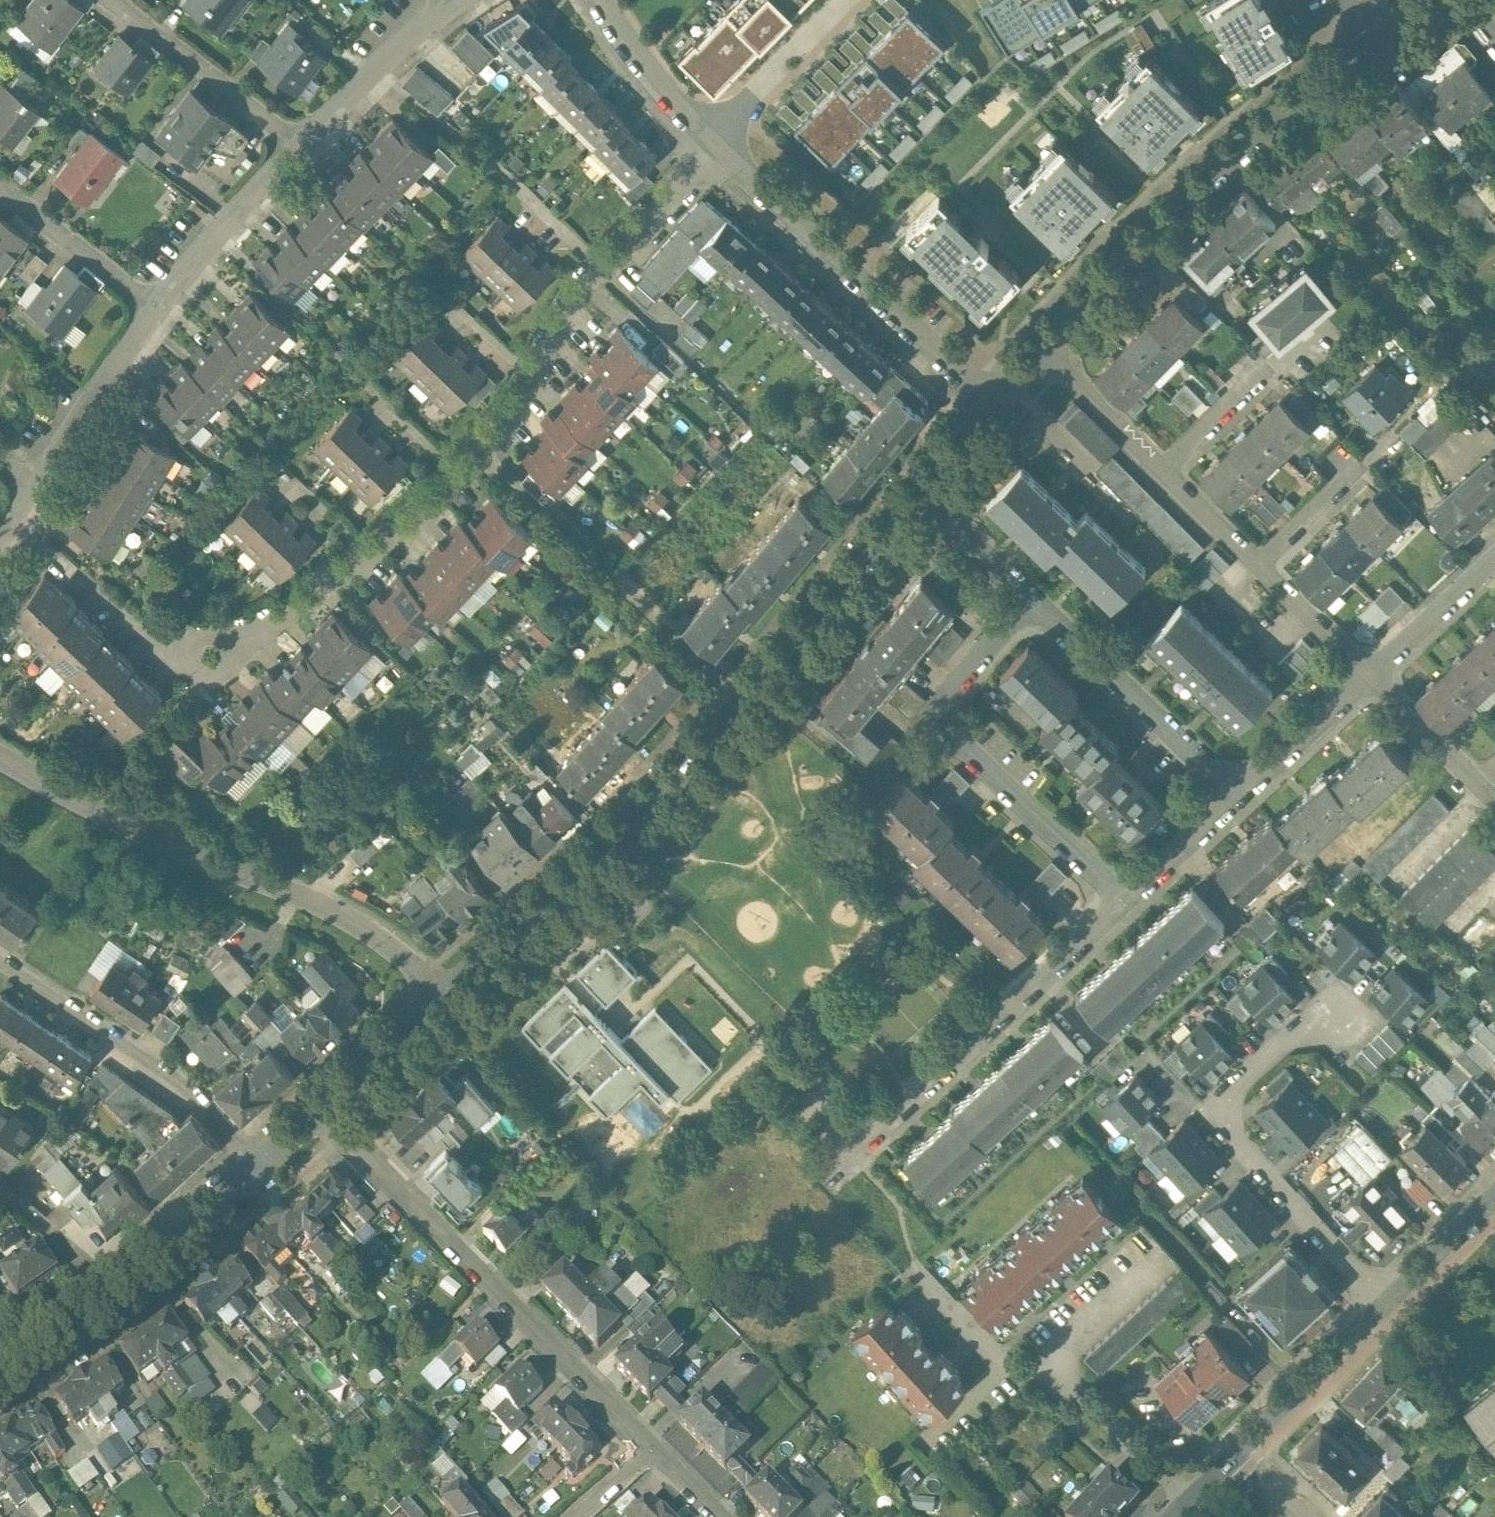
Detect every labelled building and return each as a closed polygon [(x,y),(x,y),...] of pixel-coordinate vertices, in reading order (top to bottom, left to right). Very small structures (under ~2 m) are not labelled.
[(18,26),(50,51),(82,9),(82,8),(72,0),(38,0),(18,26)] [(91,0),(72,0),(82,8),(82,9),(87,13),(94,3),(91,0)] [(186,8),(216,31),(240,0),(192,0),(186,8)] [(778,26),(752,0),(735,0),(726,9),(761,43),(778,26)] [(795,8),(787,0),(752,0),(778,26),(795,8)] [(804,0),(787,0),(795,8),(804,0)] [(986,6),(1010,47),(1027,37),(1005,0),(996,0),(986,6)] [(1027,37),(1045,26),(1030,0),(1005,0),(1027,37)] [(1045,26),(1064,14),(1056,0),(1030,0),(1045,26)] [(1064,14),(1083,3),(1081,0),(1056,0),(1064,14)] [(1242,62),(1290,31),(1280,14),(1285,11),(1278,0),(1202,0),(1242,62)] [(746,58),(761,43),(726,9),(723,6),(708,21),(746,58)] [(944,45),(909,12),(868,54),(902,88),(944,45)] [(553,38),(531,17),(501,48),(502,49),(507,44),(527,63),(522,68),(523,69),(528,64),(553,38)] [(730,73),(746,58),(708,21),(693,36),(730,73)] [(1135,47),(1152,39),(1145,22),(1127,29),(1135,47)] [(273,46),(259,63),(296,92),(323,57),(309,46),(308,48),(300,42),(305,36),(290,24),(273,46)] [(468,29),(451,46),(461,55),(477,38),(468,29)] [(133,47),(119,36),(94,69),(127,94),(152,61),(133,47)] [(715,88),(730,73),(693,36),(678,51),(715,88)] [(159,52),(140,37),(133,47),(152,61),(159,52)] [(477,38),(461,55),(469,63),(486,46),(477,38)] [(553,38),(528,64),(546,81),(547,82),(568,60),(572,56),(553,38)] [(263,39),(250,56),(259,64),(259,63),(273,46),(263,39)] [(1458,40),(1402,87),(1433,124),(1452,147),(1464,137),(1453,124),(1451,126),(1423,93),(1463,59),(1469,67),(1476,61),(1476,54),(1465,41),(1458,40)] [(486,46),(469,63),(479,72),(495,55),(486,46)] [(873,118),(902,88),(868,54),(838,84),(873,118)] [(1148,55),(1097,107),(1149,157),(1200,105),(1148,55)] [(1463,59),(1423,93),(1451,126),(1453,124),(1452,123),(1489,92),(1490,92),(1469,67),(1463,59)] [(568,60),(547,82),(546,81),(542,86),(561,104),(586,78),(568,60)] [(417,66),(402,84),(411,92),(426,73),(417,66)] [(426,73),(411,92),(420,99),(435,80),(426,73)] [(586,78),(561,104),(580,122),(605,96),(586,78)] [(435,80),(420,99),(429,106),(444,87),(435,80)] [(1402,87),(1397,81),(1367,105),(1393,135),(1392,136),(1403,148),(1433,124),(1402,87)] [(8,89),(0,83),(0,100),(8,89)] [(831,161),(873,118),(838,84),(797,127),(831,161)] [(444,87),(429,106),(438,114),(453,95),(444,87)] [(8,89),(0,100),(0,137),(10,145),(37,111),(8,89)] [(190,91),(156,136),(195,166),(215,140),(233,154),(248,135),(229,121),(229,120),(190,91)] [(624,114),(605,96),(580,122),(598,140),(599,140),(620,118),(620,119),(624,114)] [(1367,105),(1329,136),(1362,174),(1381,158),(1374,150),(1392,136),(1393,135),(1367,105)] [(431,153),(394,118),(379,134),(420,172),(435,157),(435,156),(431,153)] [(620,118),(599,140),(598,140),(594,144),(613,163),(638,136),(620,119),(620,118)] [(89,135),(79,127),(65,145),(76,153),(89,135)] [(1341,165),(1314,133),(1287,155),(1312,185),(1315,188),(1319,185),(1312,178),(1323,169),(1329,176),(1341,165)] [(420,172),(379,134),(370,144),(377,151),(369,159),(369,160),(401,190),(401,191),(402,192),(420,172)] [(76,153),(55,180),(87,204),(87,203),(85,201),(117,158),(120,160),(121,159),(89,135),(76,153)] [(638,136),(613,163),(632,181),(648,165),(657,155),(638,136)] [(161,156),(140,140),(131,152),(152,167),(161,156)] [(1114,191),(1062,141),(1011,193),(1063,244),(1114,191)] [(457,160),(440,144),(431,153),(435,156),(435,157),(448,169),(457,160)] [(401,190),(369,160),(369,159),(361,151),(351,162),(358,169),(350,177),(350,178),(383,209),(401,191),(401,190)] [(1287,155),(1259,178),(1281,204),(1305,184),(1308,188),(1312,185),(1287,155)] [(632,181),(624,190),(634,200),(658,175),(648,165),(632,181)] [(383,209),(350,178),(350,177),(343,170),(333,181),(340,188),(333,197),(332,197),(364,227),(364,228),(365,229),(383,209)] [(1377,170),(1366,179),(1377,193),(1388,184),(1377,170)] [(1494,206),(1472,180),(1448,200),(1470,226),(1487,212),(1494,206)] [(1336,193),(1328,184),(1318,192),(1326,202),(1336,193)] [(364,227),(332,197),(333,197),(324,188),(314,199),(321,206),(314,214),(313,215),(347,246),(364,228),(364,227)] [(1275,224),(1245,191),(1210,222),(1241,255),(1275,224)] [(1326,202),(1318,192),(1309,200),(1317,210),(1326,202)] [(938,195),(904,231),(981,306),(1016,271),(938,195)] [(699,200),(678,223),(681,225),(641,269),(647,274),(664,290),(704,245),(703,244),(728,218),(707,200),(703,204),(699,200)] [(1385,203),(1374,212),(1394,235),(1405,226),(1385,203)] [(347,246),(313,215),(314,214),(306,208),(296,218),(304,225),(296,234),(328,264),(327,265),(328,266),(347,246)] [(1470,226),(1485,243),(1494,235),(1494,221),(1487,212),(1470,226)] [(35,229),(15,213),(8,222),(25,236),(23,238),(27,240),(35,229)] [(498,215),(460,256),(480,274),(511,241),(502,233),(509,225),(498,215)] [(0,217),(0,269),(23,238),(25,236),(8,222),(0,217)] [(756,243),(728,218),(703,244),(704,245),(732,270),(733,269),(756,243)] [(1241,255),(1210,222),(1180,252),(1216,289),(1246,260),(1241,255)] [(328,264),(296,234),(287,226),(277,236),(285,243),(277,252),(276,252),(310,283),(327,265),(328,264)] [(511,241),(480,274),(499,292),(530,259),(531,259),(538,252),(527,242),(520,249),(511,241)] [(781,263),(758,242),(756,243),(733,269),(756,290),(781,263)] [(310,283),(276,252),(277,252),(270,245),(254,261),(295,299),(310,283)] [(35,251),(19,272),(30,281),(32,279),(46,260),(35,251)] [(530,259),(499,292),(519,310),(557,270),(546,259),(539,267),(531,259),(530,259)] [(803,283),(781,263),(756,290),(778,311),(803,283)] [(1336,298),(1307,263),(1250,311),(1265,329),(1278,345),(1280,346),(1303,327),(1305,329),(1315,320),(1313,318),(1336,298)] [(76,275),(63,265),(45,288),(42,286),(27,306),(26,308),(61,334),(94,291),(91,288),(92,287),(76,275)] [(102,280),(83,266),(76,275),(92,287),(91,288),(94,291),(102,280)] [(664,290),(647,274),(632,290),(649,306),(664,290)] [(30,281),(17,298),(27,306),(42,286),(32,279),(30,281)] [(824,304),(803,283),(778,311),(800,331),(824,304)] [(1208,300),(1191,283),(1176,298),(1194,315),(1208,300)] [(707,304),(690,289),(674,307),(691,322),(707,304)] [(292,329),(251,291),(236,307),(277,345),(292,329)] [(1176,298),(1174,295),(1163,306),(1160,304),(1152,313),(1154,315),(1148,322),(1172,346),(1185,332),(1188,335),(1201,321),(1194,315),(1176,298)] [(846,324),(824,304),(800,331),(822,351),(846,324)] [(277,345),(236,307),(227,317),(234,324),(226,332),(226,333),(258,363),(257,363),(259,364),(277,345)] [(429,320),(391,361),(411,380),(442,346),(433,338),(440,330),(429,320)] [(709,338),(691,322),(675,340),(693,356),(709,338)] [(1172,346),(1148,322),(1141,329),(1138,327),(1130,336),(1132,338),(1123,348),(1147,372),(1172,346)] [(258,363),(226,333),(226,332),(218,324),(208,335),(215,342),(207,350),(207,351),(240,382),(257,363),(258,363)] [(868,345),(846,324),(822,351),(843,371),(868,345)] [(658,364),(618,326),(610,334),(625,348),(612,362),(597,349),(590,357),(595,362),(596,362),(631,394),(632,394),(658,364)] [(1278,345),(1265,329),(1251,340),(1265,356),(1278,345)] [(684,359),(663,339),(654,348),(675,369),(684,359)] [(240,382),(207,351),(207,350),(200,343),(190,354),(197,361),(189,369),(221,400),(220,400),(222,401),(240,382)] [(868,345),(843,371),(866,392),(871,387),(891,366),(891,365),(868,345)] [(442,346),(411,380),(430,398),(461,364),(461,365),(468,357),(458,347),(450,355),(442,346)] [(1123,348),(1116,356),(1113,353),(1105,362),(1107,365),(1097,375),(1134,411),(1147,398),(1134,385),(1147,372),(1123,348)] [(221,400),(189,369),(181,361),(171,372),(178,379),(170,387),(170,388),(203,419),(220,400),(221,400)] [(631,394),(596,362),(595,362),(589,369),(603,383),(590,397),(575,383),(568,391),(609,429),(637,399),(632,394),(631,394)] [(461,364),(430,398),(449,416),(487,375),(477,365),(470,372),(461,365),(461,364)] [(891,365),(891,366),(871,387),(887,401),(871,418),(899,442),(925,412),(927,400),(891,365)] [(1387,378),(1376,367),(1345,397),(1361,413),(1360,414),(1375,429),(1409,394),(1390,374),(1387,378)] [(203,419),(170,388),(170,387),(163,380),(148,396),(189,434),(203,419)] [(1204,396),(1189,380),(1172,397),(1187,412),(1204,396)] [(1314,410),(1292,387),(1280,398),(1303,421),(1314,410)] [(609,429),(568,391),(562,398),(576,412),(563,426),(548,412),(541,420),(546,426),(547,425),(582,458),(583,458),(609,429)] [(1427,425),(1410,442),(1424,457),(1472,410),(1457,394),(1427,425)] [(1280,398),(1270,408),(1268,406),(1259,415),(1261,417),(1254,424),(1282,452),(1308,426),(1303,421),(1280,398)] [(1074,401),(1058,417),(1064,423),(1079,407),(1074,401)] [(864,412),(854,405),(847,413),(856,420),(864,412)] [(1119,445),(1079,407),(1064,423),(1104,461),(1104,460),(1105,461),(1119,445)] [(351,411),(312,452),(332,471),(363,437),(354,429),(362,421),(351,411)] [(1417,415),(1400,432),(1410,442),(1427,425),(1417,415)] [(899,442),(871,418),(848,446),(876,470),(899,442)] [(175,454),(128,424),(116,442),(163,473),(175,454)] [(1282,452),(1254,424),(1247,432),(1245,429),(1237,437),(1239,440),(1229,451),(1256,478),(1282,452)] [(582,458),(547,425),(546,426),(540,433),(555,446),(541,461),(527,447),(519,455),(560,493),(589,463),(583,458),(582,458)] [(728,445),(717,435),(709,443),(720,453),(728,445)] [(363,437),(332,471),(351,488),(382,455),(383,456),(390,448),(379,438),(372,445),(363,437)] [(163,473),(116,442),(109,454),(117,460),(111,469),(111,470),(149,495),(163,473)] [(876,470),(848,446),(825,473),(853,497),(876,470)] [(1256,478),(1229,451),(1221,458),(1219,455),(1211,463),(1214,466),(1203,477),(1230,504),(1256,478)] [(1006,452),(990,469),(998,477),(1014,459),(1006,452)] [(1431,509),(1455,535),(1472,520),(1476,524),(1494,506),(1494,452),(1431,509)] [(398,456),(391,463),(383,456),(382,455),(351,488),(371,507),(409,466),(398,456)] [(1113,455),(1096,472),(1104,480),(1121,463),(1113,455)] [(1014,459),(998,477),(1005,484),(1022,467),(1014,459)] [(689,461),(674,477),(683,485),(698,469),(689,461)] [(1121,463),(1104,480),(1111,487),(1128,470),(1121,463)] [(149,495),(111,470),(111,469),(103,464),(95,476),(103,482),(97,491),(97,492),(135,517),(149,495)] [(1078,522),(1022,469),(1023,468),(1022,467),(1005,484),(989,502),(1046,556),(1087,512),(1078,522)] [(1128,470),(1111,487),(1119,495),(1136,478),(1128,470)] [(547,491),(529,474),(521,483),(539,499),(547,491)] [(1136,478),(1119,495),(1127,502),(1143,485),(1136,478)] [(1143,485),(1127,502),(1134,510),(1151,493),(1143,485)] [(1412,510),(1386,485),(1376,495),(1401,520),(1412,510)] [(135,517),(97,492),(97,491),(88,486),(81,498),(89,504),(83,513),(83,514),(121,539),(135,517)] [(258,489),(220,530),(239,548),(271,515),(262,507),(269,499),(258,489)] [(661,490),(649,503),(658,512),(670,499),(661,490)] [(556,499),(547,491),(539,499),(547,508),(556,499)] [(1269,491),(1252,507),(1269,525),(1286,508),(1269,491)] [(1151,493),(1134,510),(1142,518),(1159,501),(1151,493)] [(1376,495),(1375,494),(1364,505),(1361,503),(1353,511),(1356,514),(1348,521),(1375,547),(1402,520),(1401,520),(1376,495)] [(831,524),(800,497),(800,498),(800,499),(727,583),(723,579),(722,580),(723,580),(686,623),(685,623),(684,623),(715,650),(716,650),(716,649),(752,607),(756,611),(756,610),(756,609),(830,525),(831,524)] [(532,537),(491,498),(484,506),(498,520),(485,534),(471,520),(464,527),(464,528),(499,561),(498,561),(504,567),(519,551),(532,537)] [(1159,501),(1142,518),(1149,525),(1166,508),(1159,501)] [(121,539),(83,514),(83,513),(74,508),(62,527),(110,557),(121,539)] [(1166,508),(1149,525),(1157,533),(1174,516),(1166,508)] [(1143,567),(1087,514),(1088,513),(1087,512),(1046,556),(1047,557),(1055,548),(1112,602),(1145,567),(1144,566),(1143,567)] [(271,515),(239,548),(259,566),(290,533),(297,526),(286,515),(279,523),(271,515)] [(1174,516),(1157,533),(1165,540),(1182,523),(1174,516)] [(1375,547),(1348,521),(1341,528),(1339,526),(1329,535),(1332,538),(1323,547),(1349,573),(1375,547)] [(499,561),(464,528),(464,527),(458,522),(451,530),(465,544),(452,558),(437,544),(431,552),(471,590),(498,561),(499,561)] [(632,522),(620,536),(629,544),(642,530),(632,522)] [(1182,523),(1165,540),(1172,548),(1189,531),(1182,523)] [(549,537),(540,529),(532,537),(519,551),(528,560),(549,537)] [(1189,531),(1172,548),(1180,556),(1197,539),(1189,531)] [(290,533),(259,566),(278,584),(316,543),(306,533),(299,541),(290,533)] [(1197,539),(1180,556),(1188,563),(1205,546),(1197,539)] [(1349,573),(1323,547),(1315,555),(1312,552),(1304,560),(1307,563),(1296,573),(1323,600),(1349,573)] [(1215,549),(1193,573),(1208,587),(1231,563),(1215,549)] [(471,590),(431,552),(424,559),(438,573),(425,587),(410,573),(404,580),(403,581),(438,613),(438,614),(444,620),(471,590)] [(975,595),(945,569),(932,584),(954,603),(953,604),(961,611),(975,595)] [(44,572),(5,613),(21,627),(60,587),(44,572)] [(438,613),(403,581),(404,580),(398,575),(390,583),(405,596),(392,610),(377,597),(370,605),(411,643),(438,614),(438,613)] [(932,584),(923,577),(888,618),(918,645),(953,604),(954,603),(932,584)] [(1405,600),(1391,585),(1375,599),(1390,614),(1405,600)] [(60,587),(21,627),(36,641),(72,603),(75,601),(60,587)] [(580,611),(568,599),(555,612),(568,624),(580,611)] [(1375,599),(1360,614),(1374,629),(1390,614),(1375,599)] [(1272,686),(1182,602),(1149,636),(1239,721),(1272,686)] [(72,603),(36,641),(34,644),(50,658),(88,617),(72,603)] [(374,652),(333,614),(318,630),(359,668),(374,652)] [(884,615),(844,662),(879,692),(918,645),(888,618),(884,615)] [(543,616),(530,630),(547,646),(553,639),(546,632),(552,625),(543,616)] [(88,617),(50,658),(65,672),(101,634),(103,632),(88,617)] [(965,637),(949,624),(925,651),(940,666),(965,637)] [(1488,634),(1486,632),(1477,640),(1479,642),(1472,649),(1494,674),(1494,627),(1488,634)] [(359,668),(318,630),(309,640),(316,647),(309,655),(308,656),(341,687),(359,668)] [(101,634),(65,672),(62,675),(78,689),(116,648),(101,634)] [(1297,637),(1287,661),(1309,670),(1319,647),(1297,637)] [(1079,690),(1030,644),(1002,672),(1050,719),(1051,719),(1070,698),(1071,699),(1079,690)] [(116,648),(78,689),(93,703),(129,665),(131,662),(116,648)] [(341,687),(308,656),(309,655),(301,648),(291,659),(298,666),(291,674),(290,675),(318,701),(317,701),(323,707),(341,687)] [(1464,656),(1462,654),(1454,662),(1456,663),(1445,673),(1469,699),(1494,674),(1472,649),(1464,656)] [(684,679),(656,654),(656,655),(607,708),(606,709),(638,737),(634,733),(683,680),(684,680),(684,679)] [(879,692),(844,662),(816,696),(830,707),(821,718),(857,748),(856,749),(867,758),(882,740),(856,719),(879,692)] [(129,665),(93,703),(91,706),(106,720),(144,679),(129,665)] [(318,701),(290,675),(291,674),(285,669),(276,678),(269,671),(259,681),(300,720),(317,701),(318,701)] [(1445,673),(1437,681),(1435,678),(1427,686),(1429,688),(1417,699),(1443,727),(1458,714),(1455,711),(1469,699),(1445,673)] [(926,698),(899,675),(883,694),(910,717),(926,698)] [(144,679),(106,720),(122,735),(160,694),(144,679)] [(300,720),(259,681),(249,692),(257,699),(249,707),(283,738),(300,720)] [(1071,699),(1070,698),(1051,719),(1050,719),(1043,727),(1092,773),(1092,774),(1111,754),(1112,754),(1120,745),(1071,699)] [(283,738),(249,707),(242,700),(231,711),(239,718),(231,726),(259,752),(264,758),(283,738)] [(610,712),(560,764),(559,765),(586,790),(587,790),(587,789),(637,738),(638,737),(606,709),(610,712)] [(228,723),(220,732),(222,734),(218,738),(208,729),(193,745),(178,730),(159,751),(186,777),(201,761),(209,769),(209,776),(217,776),(227,786),(259,752),(231,726),(228,723)] [(498,723),(477,741),(483,748),(505,730),(498,723)] [(1327,772),(1276,819),(1299,844),(1307,852),(1357,805),(1361,809),(1410,763),(1380,731),(1331,777),(1327,772)] [(466,752),(458,759),(463,765),(471,758),(466,752)] [(1112,754),(1111,754),(1092,774),(1092,773),(1081,784),(1132,833),(1161,803),(1112,754)] [(545,769),(535,758),(527,765),(537,776),(545,769)] [(970,781),(954,766),(932,788),(940,796),(946,789),(954,797),(970,781)] [(969,848),(947,828),(954,820),(935,801),(940,796),(932,788),(927,793),(905,773),(872,807),(922,854),(914,862),(1013,956),(1046,922),(1026,903),(1031,897),(1023,890),(1018,895),(977,856),(982,851),(974,843),(969,848)] [(471,776),(454,792),(471,809),(487,792),(471,776)] [(517,789),(512,788),(511,788),(506,793),(516,804),(524,796),(517,789)] [(574,813),(555,793),(555,792),(554,791),(544,801),(533,788),(524,796),(557,831),(575,814),(574,813)] [(1435,792),(1362,865),(1379,880),(1451,809),(1435,792)] [(557,831),(524,796),(516,804),(527,816),(518,824),(518,825),(540,848),(557,832),(557,831)] [(540,848),(518,825),(518,824),(494,798),(492,800),(501,809),(470,837),(508,878),(540,848)] [(1273,815),(1218,867),(1244,895),(1299,844),(1276,819),(1273,815)] [(1469,827),(1399,897),(1416,912),(1486,843),(1469,827)] [(371,833),(350,851),(361,863),(382,845),(371,833)] [(1416,912),(1434,928),(1494,867),(1494,853),(1486,843),(1416,912)] [(489,894),(459,856),(442,869),(431,878),(442,891),(461,916),(489,894)] [(1069,875),(1052,859),(1023,890),(1031,897),(1037,891),(1046,899),(1069,875)] [(18,940),(40,907),(0,880),(0,928),(18,940)] [(1194,888),(1078,994),(1109,1027),(1224,921),(1194,888)] [(442,891),(425,904),(415,891),(404,900),(434,939),(461,916),(442,891)] [(1282,922),(1265,905),(1248,921),(1249,923),(1264,938),(1282,922)] [(1376,952),(1341,921),(1319,947),(1354,978),(1376,952)] [(1249,923),(1233,937),(1247,953),(1264,938),(1249,923)] [(202,927),(193,945),(202,949),(210,931),(202,927)] [(255,977),(217,936),(202,957),(235,994),(255,977)] [(638,972),(608,942),(579,970),(578,971),(590,983),(590,984),(607,1002),(618,991),(638,972)] [(325,950),(303,970),(323,993),(334,983),(338,987),(349,976),(325,950)] [(194,963),(176,953),(167,969),(185,979),(194,963)] [(1288,974),(1272,956),(1263,964),(1265,966),(1280,982),(1288,974)] [(113,962),(92,992),(118,1009),(143,971),(135,967),(131,974),(113,962)] [(607,1002),(590,984),(590,983),(578,971),(579,970),(574,964),(559,978),(565,984),(566,983),(595,1013),(607,1002)] [(1280,982),(1265,966),(1239,989),(1256,1007),(1271,1023),(1296,999),(1280,982)] [(1429,998),(1394,968),(1372,994),(1406,1024),(1429,998)] [(143,971),(118,1009),(142,1026),(163,995),(146,983),(150,976),(143,971)] [(279,981),(273,975),(268,980),(274,986),(279,981)] [(1487,977),(1478,987),(1494,1005),(1494,985),(1487,977)] [(323,993),(307,1007),(331,1034),(358,1009),(338,987),(334,983),(323,993)] [(595,1013),(566,983),(565,984),(523,1025),(541,1044),(576,1011),(585,1020),(551,1054),(569,1073),(604,1039),(624,1060),(589,1093),(608,1112),(642,1080),(641,1080),(642,1079),(661,1099),(669,1091),(670,1090),(595,1013)] [(1256,1007),(1240,990),(1227,1002),(1243,1019),(1256,1007)] [(0,995),(0,1027),(15,1005),(0,995)] [(270,1017),(256,1002),(248,1009),(262,1024),(270,1017)] [(0,1027),(0,1042),(1,1042),(5,1036),(13,1041),(30,1015),(15,1005),(0,1027)] [(331,1034),(307,1007),(307,1008),(289,1024),(284,1019),(279,1024),(284,1029),(282,1030),(306,1056),(331,1034)] [(656,1007),(622,1040),(670,1090),(669,1091),(678,1100),(713,1066),(656,1007)] [(576,1011),(541,1044),(551,1054),(585,1020),(576,1011)] [(181,1024),(164,1013),(151,1032),(168,1043),(181,1024)] [(1226,1031),(1210,1013),(1201,1021),(1203,1022),(1218,1039),(1226,1031)] [(46,1025),(30,1015),(13,1041),(20,1046),(16,1052),(24,1058),(46,1025)] [(211,1025),(202,1015),(181,1034),(214,1069),(230,1055),(241,1067),(245,1062),(240,1057),(232,1048),(211,1025)] [(241,1040),(220,1017),(211,1025),(232,1048),(237,1043),(241,1040)] [(1054,1019),(956,1109),(958,1112),(907,1159),(937,1191),(989,1144),(986,1141),(1083,1051),(1054,1019)] [(1203,1022),(1177,1046),(1194,1064),(1208,1080),(1234,1057),(1218,1039),(1203,1022)] [(46,1025),(24,1058),(32,1063),(37,1057),(43,1062),(61,1036),(46,1025)] [(1388,1025),(1354,1058),(1371,1075),(1405,1042),(1388,1025)] [(92,1057),(61,1036),(43,1062),(51,1067),(47,1073),(62,1083),(66,1077),(74,1083),(92,1057)] [(293,1073),(270,1048),(265,1052),(253,1038),(244,1047),(252,1056),(245,1062),(272,1092),(293,1073)] [(1477,1038),(1467,1048),(1471,1053),(1476,1057),(1477,1057),(1483,1051),(1486,1047),(1477,1038)] [(604,1039),(569,1073),(589,1093),(624,1060),(604,1039)] [(245,1052),(237,1043),(232,1048),(240,1057),(245,1052)] [(1194,1064),(1178,1046),(1165,1059),(1181,1076),(1194,1064)] [(1492,1060),(1483,1051),(1477,1057),(1486,1066),(1492,1060)] [(1123,1069),(1108,1053),(1093,1067),(1107,1083),(1123,1069)] [(1476,1057),(1471,1053),(1465,1059),(1479,1073),(1485,1067),(1475,1058),(1476,1057)] [(272,1092),(245,1062),(241,1067),(216,1089),(243,1119),(272,1092)] [(126,1080),(103,1064),(90,1083),(104,1098),(106,1097),(126,1080)] [(496,1084),(480,1068),(470,1078),(486,1094),(496,1084)] [(1286,1068),(1266,1087),(1274,1096),(1290,1081),(1294,1077),(1286,1068)] [(459,1096),(436,1071),(414,1092),(435,1115),(444,1108),(447,1105),(448,1106),(459,1096)] [(1120,1090),(1102,1106),(1126,1132),(1144,1115),(1160,1101),(1136,1075),(1120,1090)] [(1494,1089),(1488,1095),(1470,1075),(1459,1085),(1494,1124),(1494,1090),(1494,1089)] [(1449,1076),(1438,1086),(1448,1096),(1458,1085),(1449,1076)] [(486,1094),(470,1078),(461,1087),(476,1103),(486,1094)] [(166,1105),(126,1080),(106,1097),(149,1143),(158,1154),(163,1149),(142,1126),(166,1105)] [(1112,1081),(1094,1098),(1102,1106),(1120,1090),(1112,1081)] [(1274,1096),(1257,1112),(1275,1131),(1308,1101),(1290,1081),(1274,1096)] [(1459,1085),(1458,1085),(1448,1096),(1466,1115),(1460,1120),(1485,1146),(1494,1137),(1494,1124),(1459,1085)] [(414,1092),(390,1113),(413,1137),(424,1128),(423,1126),(427,1123),(435,1115),(414,1092)] [(1308,1101),(1275,1131),(1293,1151),(1310,1136),(1326,1121),(1308,1101)] [(0,1102),(0,1154),(11,1162),(35,1126),(0,1102)] [(192,1111),(181,1121),(166,1105),(142,1126),(163,1149),(158,1154),(149,1143),(146,1145),(139,1152),(138,1153),(147,1164),(143,1168),(164,1191),(203,1155),(204,1156),(215,1147),(214,1145),(215,1144),(215,1136),(192,1111)] [(454,1119),(444,1108),(435,1115),(445,1127),(454,1119)] [(1449,1127),(1431,1110),(1421,1120),(1424,1123),(1425,1122),(1440,1136),(1449,1127)] [(445,1127),(435,1115),(427,1123),(437,1134),(445,1127)] [(1144,1115),(1126,1131),(1138,1144),(1139,1144),(1156,1128),(1144,1115)] [(1330,1117),(1326,1121),(1310,1136),(1318,1144),(1338,1125),(1330,1117)] [(493,1160),(457,1122),(420,1158),(430,1168),(423,1174),(449,1201),(493,1160)] [(1166,1138),(1151,1152),(1152,1153),(1169,1172),(1202,1141),(1184,1122),(1166,1138)] [(1440,1136),(1425,1122),(1424,1123),(1402,1144),(1442,1184),(1466,1160),(1446,1139),(1444,1141),(1440,1136)] [(1364,1125),(1335,1152),(1364,1182),(1371,1175),(1371,1174),(1392,1155),(1364,1125)] [(1156,1128),(1139,1144),(1138,1144),(1135,1147),(1146,1158),(1152,1153),(1151,1152),(1166,1138),(1156,1128)] [(1275,1161),(1288,1154),(1278,1137),(1266,1144),(1275,1161)] [(146,1145),(141,1139),(133,1146),(139,1152),(146,1145)] [(1202,1141),(1169,1172),(1187,1191),(1203,1176),(1220,1161),(1202,1141)] [(76,1186),(41,1146),(31,1157),(58,1186),(65,1195),(76,1186)] [(353,1191),(332,1167),(308,1188),(309,1189),(331,1213),(332,1212),(331,1211),(344,1200),(353,1191)] [(117,1169),(92,1191),(103,1203),(128,1181),(117,1169)] [(1380,1176),(1376,1180),(1371,1175),(1364,1182),(1333,1211),(1348,1227),(1345,1230),(1352,1237),(1364,1226),(1381,1245),(1411,1217),(1395,1200),(1399,1196),(1380,1176)] [(1203,1176),(1187,1191),(1183,1195),(1191,1204),(1211,1185),(1203,1176)] [(1417,1177),(1402,1193),(1417,1208),(1433,1192),(1417,1177)] [(103,1203),(102,1204),(123,1228),(151,1203),(130,1179),(103,1203)] [(92,1191),(83,1180),(76,1186),(65,1195),(65,1196),(107,1243),(123,1228),(102,1204),(103,1203),(92,1191)] [(1076,1190),(1072,1186),(973,1278),(977,1282),(966,1292),(996,1325),(1005,1317),(1009,1321),(1112,1226),(1108,1222),(1117,1214),(1086,1181),(1076,1190)] [(1222,1197),(1206,1212),(1224,1232),(1257,1201),(1239,1181),(1222,1197)] [(58,1186),(49,1195),(57,1204),(65,1196),(65,1195),(58,1186)] [(1214,1188),(1194,1207),(1202,1216),(1206,1212),(1222,1197),(1214,1188)] [(331,1213),(309,1189),(288,1209),(319,1243),(324,1238),(322,1236),(323,1235),(316,1227),(331,1213)] [(366,1206),(353,1191),(344,1200),(357,1214),(366,1206)] [(1257,1201),(1224,1232),(1242,1251),(1258,1236),(1275,1221),(1257,1201)] [(357,1214),(348,1222),(356,1230),(374,1214),(366,1206),(357,1214)] [(519,1222),(507,1210),(484,1232),(506,1255),(543,1219),(533,1208),(519,1222)] [(319,1243),(288,1209),(267,1229),(266,1228),(288,1253),(305,1237),(312,1246),(314,1247),(319,1243)] [(266,1228),(243,1249),(264,1272),(274,1264),(287,1252),(287,1253),(288,1253),(266,1228)] [(16,1232),(7,1238),(15,1250),(23,1244),(16,1232)] [(344,1253),(326,1233),(323,1235),(322,1236),(324,1238),(319,1243),(335,1261),(344,1253)] [(1242,1251),(1238,1255),(1246,1264),(1266,1245),(1258,1236),(1242,1251)] [(7,1238),(0,1243),(0,1250),(5,1257),(15,1250),(7,1238)] [(376,1238),(364,1249),(372,1257),(384,1246),(376,1238)] [(335,1261),(319,1243),(314,1247),(312,1246),(309,1248),(327,1268),(335,1261)] [(41,1246),(21,1260),(39,1286),(59,1273),(41,1246)] [(1290,1256),(1283,1249),(1243,1286),(1249,1293),(1242,1299),(1277,1336),(1283,1330),(1289,1336),(1330,1299),(1324,1293),(1330,1287),(1296,1249),(1290,1256)] [(21,1260),(1,1274),(20,1300),(39,1286),(21,1260)] [(287,1278),(274,1264),(265,1272),(278,1286),(287,1278)] [(231,1265),(209,1285),(240,1320),(248,1313),(238,1301),(252,1288),(231,1265)] [(566,1268),(543,1290),(565,1313),(588,1291),(566,1268)] [(1182,1268),(1084,1358),(1100,1376),(1199,1285),(1182,1268)] [(461,1289),(444,1272),(436,1279),(453,1297),(461,1289)] [(1227,1298),(1211,1280),(1202,1288),(1218,1306),(1227,1298)] [(240,1320),(209,1285),(186,1305),(207,1329),(222,1316),(232,1327),(240,1320)] [(308,1317),(283,1288),(272,1297),(286,1313),(297,1326),(308,1317)] [(623,1289),(604,1308),(605,1308),(582,1331),(581,1331),(598,1348),(622,1325),(621,1324),(627,1318),(640,1306),(637,1304),(624,1290),(623,1289)] [(604,1308),(588,1291),(565,1313),(582,1331),(605,1308),(604,1308)] [(646,1295),(637,1304),(640,1306),(627,1318),(635,1326),(629,1331),(629,1332),(648,1313),(656,1306),(646,1295)] [(271,1296),(261,1305),(276,1322),(286,1313),(272,1297),(271,1296)] [(923,1332),(900,1308),(896,1311),(888,1302),(854,1332),(865,1344),(861,1348),(879,1368),(883,1364),(903,1386),(899,1390),(918,1410),(922,1406),(932,1418),(966,1387),(957,1378),(961,1374),(939,1350),(935,1353),(919,1336),(923,1332)] [(648,1313),(629,1332),(640,1344),(654,1331),(660,1326),(648,1313)] [(190,1344),(170,1317),(147,1335),(174,1373),(180,1368),(178,1367),(171,1357),(190,1344)] [(1236,1327),(1228,1318),(1219,1326),(1227,1334),(1236,1327)] [(478,1322),(439,1361),(450,1371),(465,1356),(477,1367),(500,1345),(478,1322)] [(1252,1344),(1236,1327),(1227,1334),(1244,1352),(1252,1344)] [(659,1337),(654,1331),(640,1344),(657,1361),(676,1342),(665,1331),(659,1337)] [(1249,1374),(1211,1333),(1196,1347),(1234,1388),(1249,1374)] [(147,1335),(122,1353),(141,1379),(159,1366),(166,1376),(168,1377),(174,1373),(147,1335)] [(676,1342),(657,1361),(666,1369),(684,1351),(676,1342)] [(640,1344),(617,1366),(634,1383),(657,1361),(640,1344)] [(1196,1347),(1157,1382),(1195,1423),(1234,1388),(1196,1347)] [(1406,1371),(1383,1350),(1362,1372),(1386,1393),(1394,1384),(1401,1391),(1413,1378),(1406,1372),(1406,1371)] [(634,1383),(633,1384),(650,1402),(655,1397),(656,1396),(675,1379),(666,1369),(657,1361),(634,1383)] [(203,1394),(181,1364),(178,1367),(180,1368),(174,1373),(188,1393),(195,1400),(203,1394)] [(106,1365),(82,1382),(109,1421),(118,1415),(109,1402),(124,1391),(106,1365)] [(520,1366),(495,1390),(506,1400),(492,1414),(500,1422),(513,1409),(518,1414),(519,1412),(543,1389),(520,1366)] [(1386,1393),(1362,1372),(1342,1394),(1365,1415),(1366,1415),(1371,1420),(1379,1411),(1374,1406),(1386,1393)] [(174,1373),(168,1377),(166,1376),(163,1378),(179,1400),(188,1393),(174,1373)] [(656,1396),(655,1397),(667,1409),(678,1399),(686,1391),(675,1379),(656,1396)] [(82,1382),(57,1400),(76,1426),(91,1415),(100,1428),(109,1421),(82,1382)] [(1465,1408),(1494,1444),(1494,1383),(1465,1408)] [(166,1414),(154,1397),(145,1403),(158,1420),(166,1414)] [(690,1410),(679,1421),(727,1469),(751,1445),(704,1397),(690,1410)] [(690,1410),(678,1399),(667,1409),(679,1421),(690,1410)] [(1404,1413),(1394,1403),(1389,1408),(1398,1418),(1404,1413)] [(580,1426),(559,1404),(536,1427),(530,1432),(538,1440),(543,1434),(557,1448),(580,1426)] [(39,1408),(13,1425),(31,1453),(32,1453),(31,1451),(46,1442),(56,1435),(39,1408)] [(518,1414),(513,1409),(500,1422),(511,1434),(526,1419),(519,1412),(518,1414)] [(114,1420),(121,1431),(98,1447),(114,1468),(136,1453),(128,1442),(141,1432),(126,1411),(114,1420)] [(0,1435),(0,1458),(7,1469),(13,1465),(31,1453),(13,1425),(12,1425),(13,1426),(0,1435)] [(602,1447),(580,1426),(557,1448),(571,1463),(566,1468),(573,1475),(578,1470),(579,1470),(602,1447)] [(1370,1470),(1322,1426),(1299,1451),(1347,1496),(1370,1470)] [(1406,1449),(1389,1433),(1380,1442),(1397,1458),(1406,1449)] [(56,1435),(46,1442),(56,1458),(66,1452),(56,1435)] [(431,1438),(421,1447),(432,1458),(442,1450),(431,1438)] [(470,1481),(442,1450),(432,1458),(432,1459),(429,1462),(444,1479),(450,1479),(455,1486),(462,1487),(470,1481)] [(113,1470),(99,1451),(88,1459),(99,1474),(102,1478),(113,1470)] [(1402,1455),(1385,1472),(1395,1481),(1411,1464),(1402,1455)] [(88,1459),(72,1472),(83,1487),(99,1474),(88,1459)] [(1007,1463),(999,1470),(1016,1489),(1017,1488),(1043,1516),(1045,1516),(1051,1511),(1007,1463)] [(743,1464),(733,1473),(734,1474),(732,1475),(740,1483),(751,1472),(743,1464)] [(37,1495),(22,1472),(19,1474),(13,1465),(7,1469),(27,1501),(28,1501),(37,1495)] [(797,1466),(787,1476),(796,1485),(806,1475),(797,1466)] [(27,1501),(7,1469),(0,1473),(6,1483),(4,1485),(18,1507),(27,1501)] [(751,1472),(740,1483),(745,1488),(747,1487),(757,1478),(751,1472)] [(1111,1473),(1092,1493),(1117,1516),(1125,1516),(1140,1500),(1111,1473)] [(813,1483),(806,1475),(796,1485),(803,1492),(813,1483)] [(770,1476),(747,1499),(764,1516),(787,1493),(770,1476)] [(1359,1514),(1361,1516),(1393,1516),(1402,1508),(1397,1503),(1391,1498),(1397,1492),(1388,1483),(1359,1514)] [(462,1487),(455,1486),(453,1486),(449,1490),(448,1492),(448,1493),(442,1498),(446,1502),(444,1504),(455,1516),(489,1516),(482,1510),(462,1487)] [(1017,1488),(1016,1489),(1011,1494),(1026,1509),(1021,1513),(1025,1516),(1043,1516),(1017,1488)] [(1410,1490),(1397,1503),(1402,1508),(1415,1495),(1410,1490)] [(809,1510),(816,1516),(822,1516),(837,1503),(826,1492),(809,1510)] [(764,1516),(765,1516),(797,1516),(804,1511),(787,1493),(764,1516)] [(1092,1493),(1083,1503),(1079,1499),(1074,1505),(1078,1508),(1070,1516),(1117,1516),(1092,1493)] [(37,1495),(28,1501),(39,1516),(45,1516),(51,1512),(38,1494),(37,1495)] [(1451,1514),(1454,1516),(1467,1516),(1479,1504),(1469,1494),(1451,1514)] [(399,1506),(409,1516),(426,1516),(409,1497),(399,1506)] [(509,1497),(496,1509),(503,1516),(522,1516),(525,1514),(509,1497)] [(400,1508),(393,1500),(386,1507),(392,1515),(400,1508)] [(653,1500),(635,1516),(669,1516),(653,1500)] [(822,1516),(839,1516),(845,1511),(837,1503),(822,1516)] [(1428,1516),(1444,1516),(1450,1511),(1441,1503),(1428,1516)] [(1402,1508),(1393,1516),(1411,1516),(1402,1508)]
